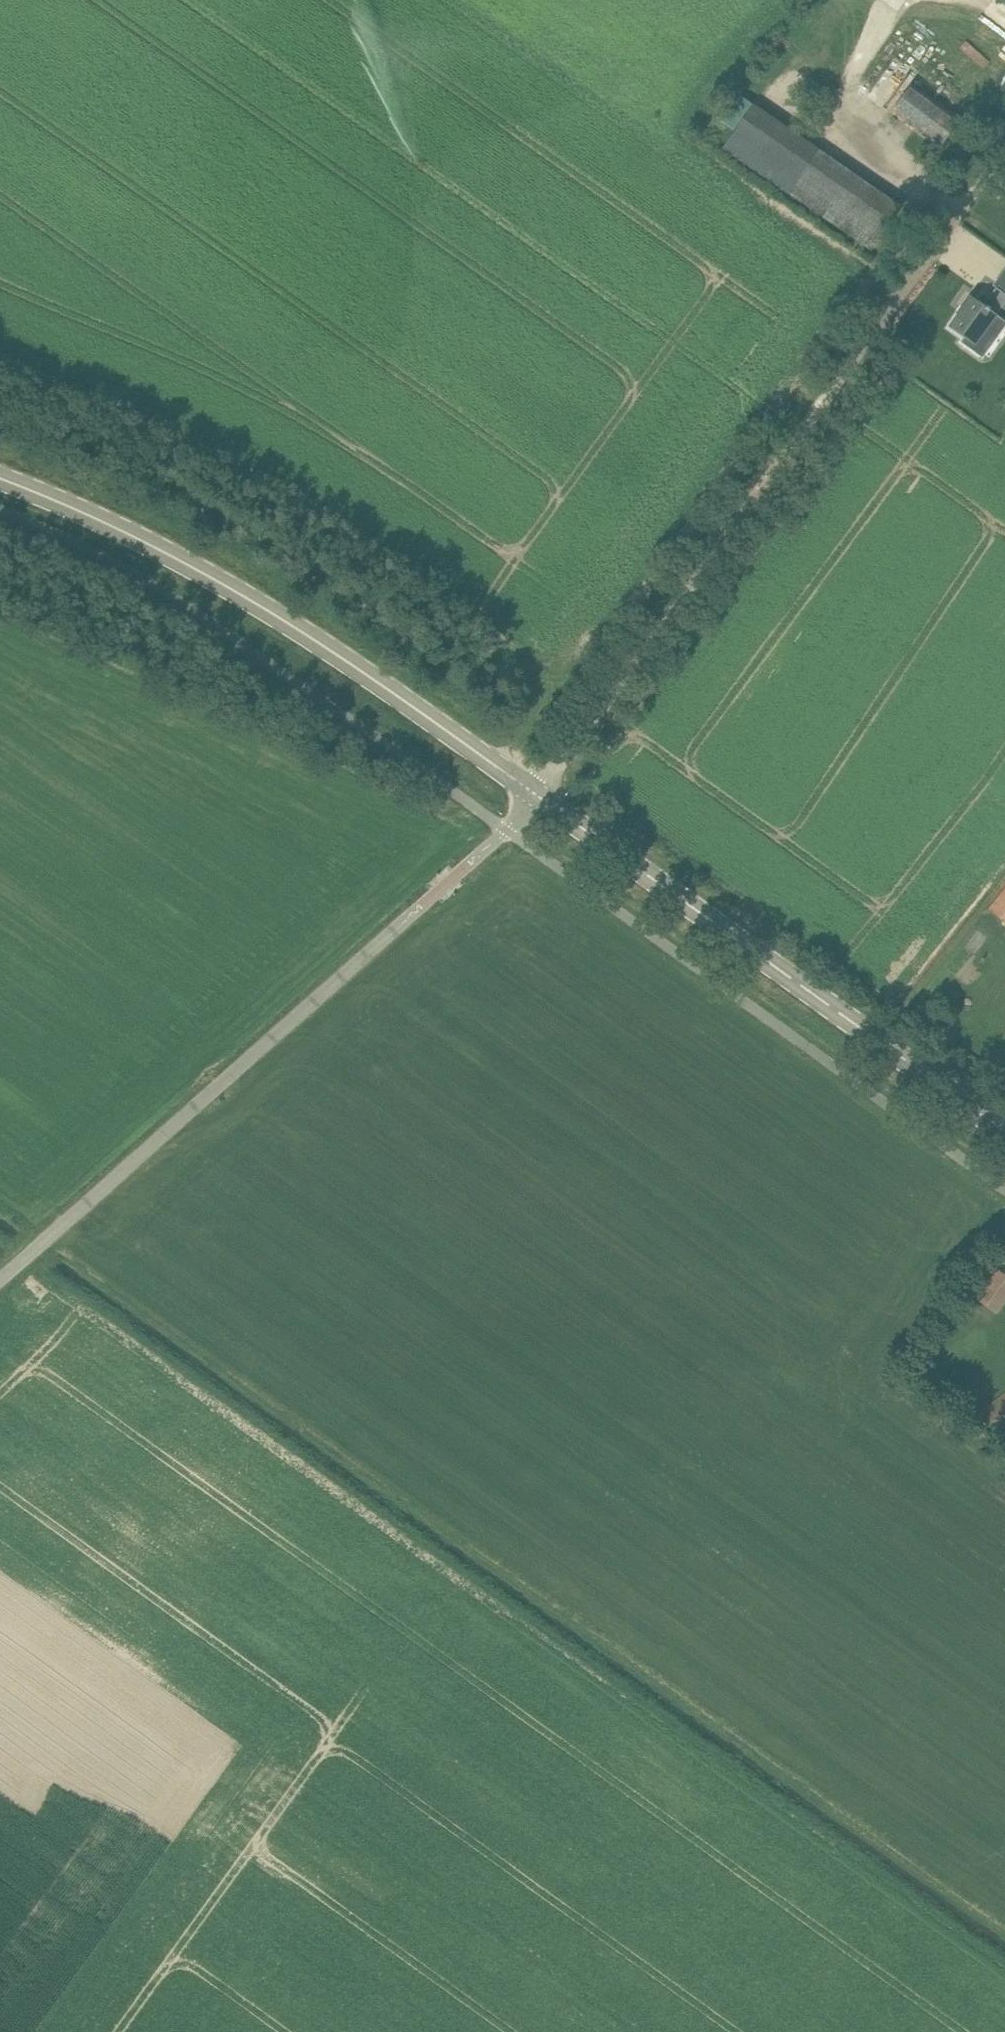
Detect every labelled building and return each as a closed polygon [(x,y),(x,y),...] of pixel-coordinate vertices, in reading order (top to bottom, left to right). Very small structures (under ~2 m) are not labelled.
[(942,106),(914,84),(893,112),(940,147),(960,120),(942,106)] [(756,103),(755,105),(741,95),(722,121),(736,131),(726,145),(872,249),(902,207),(756,103)] [(950,326),(975,344),(1004,304),(1004,293),(997,287),(996,288),(998,290),(986,306),(972,296),(950,326)] [(986,909),(1004,922),(1004,885),(986,909)] [(996,1268),(975,1298),(996,1313),(1004,1301),(1004,1274),(996,1268)] [(980,1411),(994,1434),(1004,1426),(1004,1392),(980,1411)]
